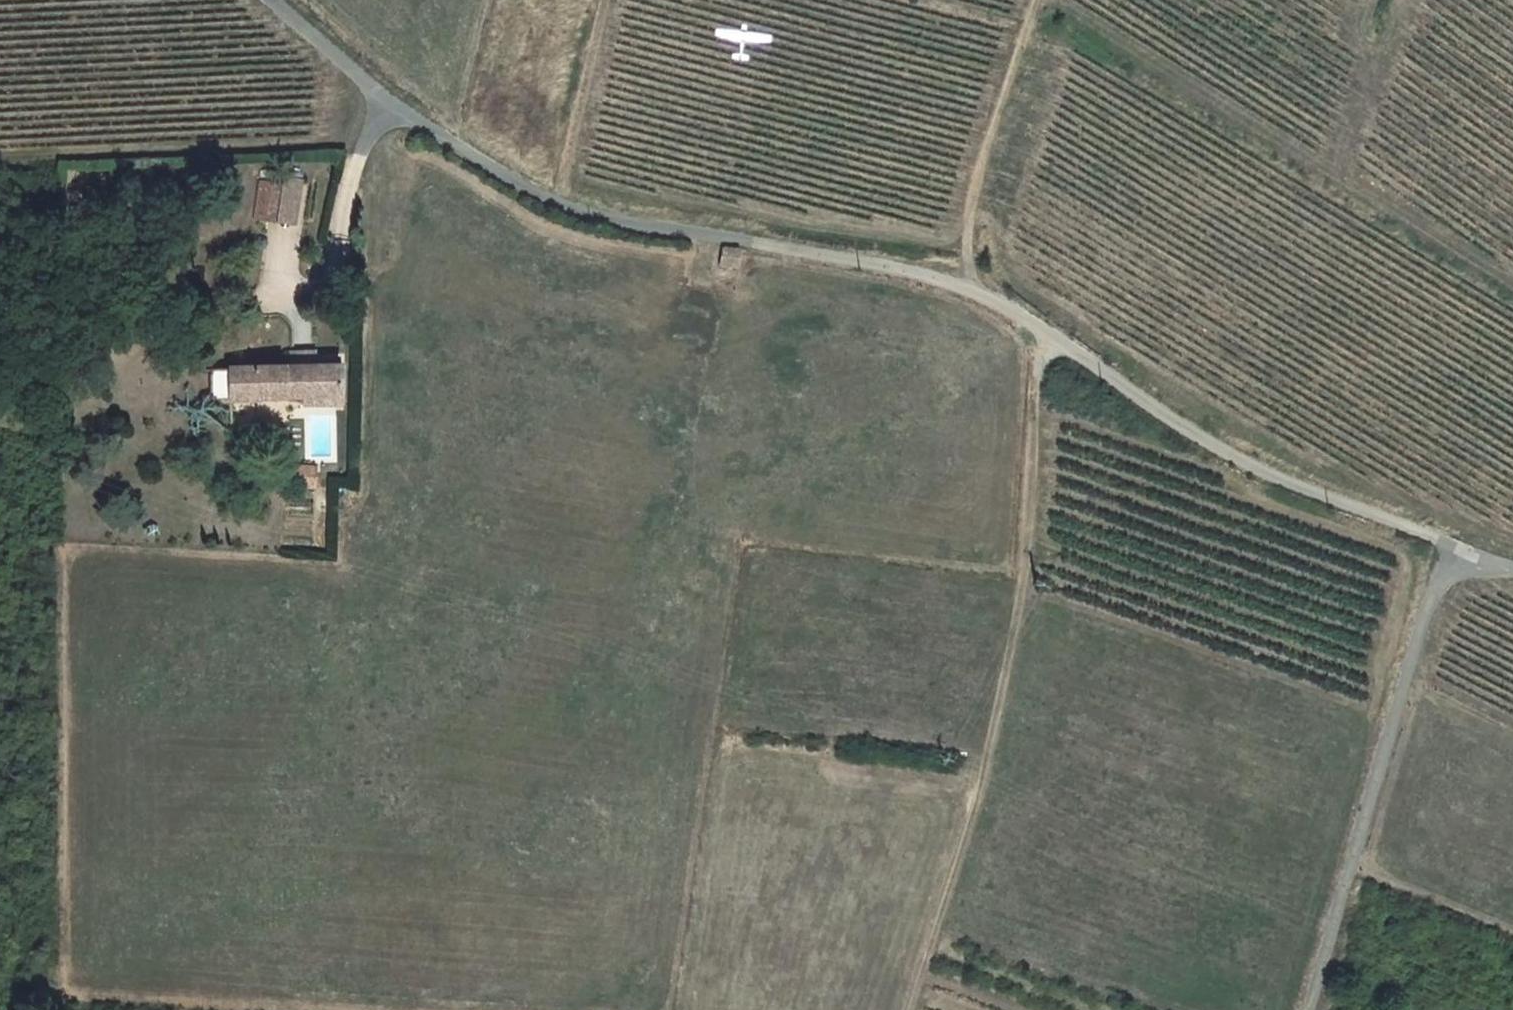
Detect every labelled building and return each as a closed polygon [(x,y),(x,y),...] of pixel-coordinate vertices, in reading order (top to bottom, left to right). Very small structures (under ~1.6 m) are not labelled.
[(300,224),(301,174),(256,174),(256,223),(300,224)] [(306,404),(343,403),(343,365),(325,365),(325,352),(304,352),(304,365),(208,367),(209,396),(305,394),(306,404)] [(315,466),(300,466),(300,490),(315,490),(315,466)]
